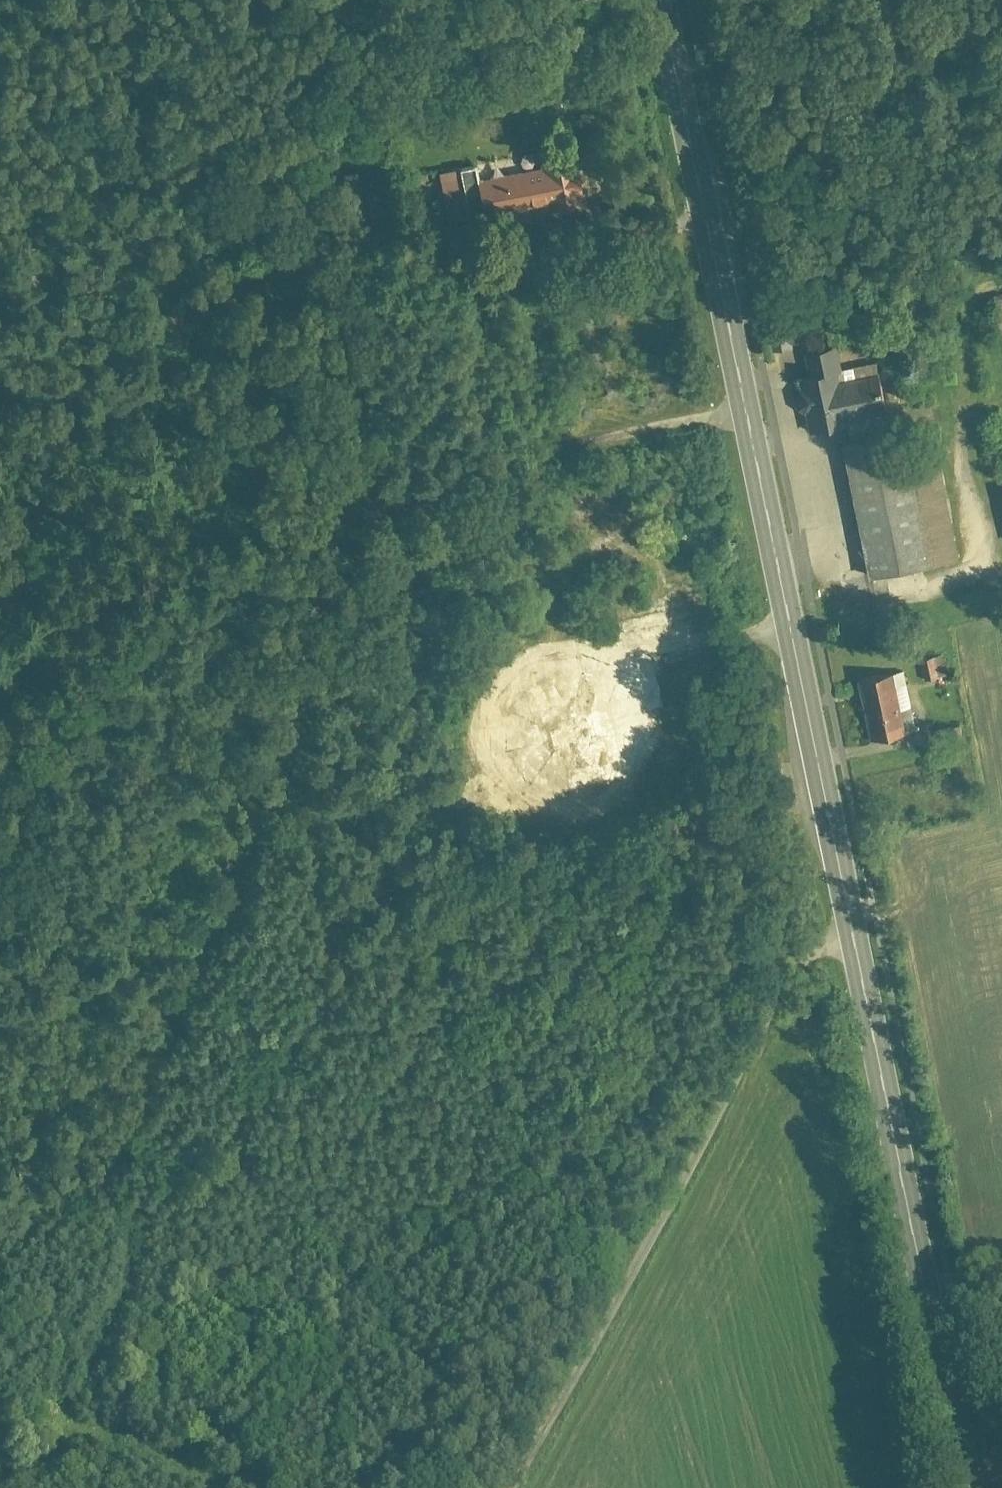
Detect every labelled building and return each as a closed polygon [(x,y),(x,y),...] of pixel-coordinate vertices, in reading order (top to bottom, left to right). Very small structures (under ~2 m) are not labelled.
[(459,165),(467,222),(573,208),(566,151),(459,165)] [(832,348),(807,354),(811,370),(836,364),(832,348)] [(884,363),(839,372),(837,366),(792,376),(805,436),(849,427),(846,413),(893,403),(884,363)] [(848,446),(876,581),(970,562),(943,427),(848,446)] [(920,661),(926,688),(944,684),(938,657),(920,661)] [(857,684),(872,744),(907,736),(891,675),(857,684)]
